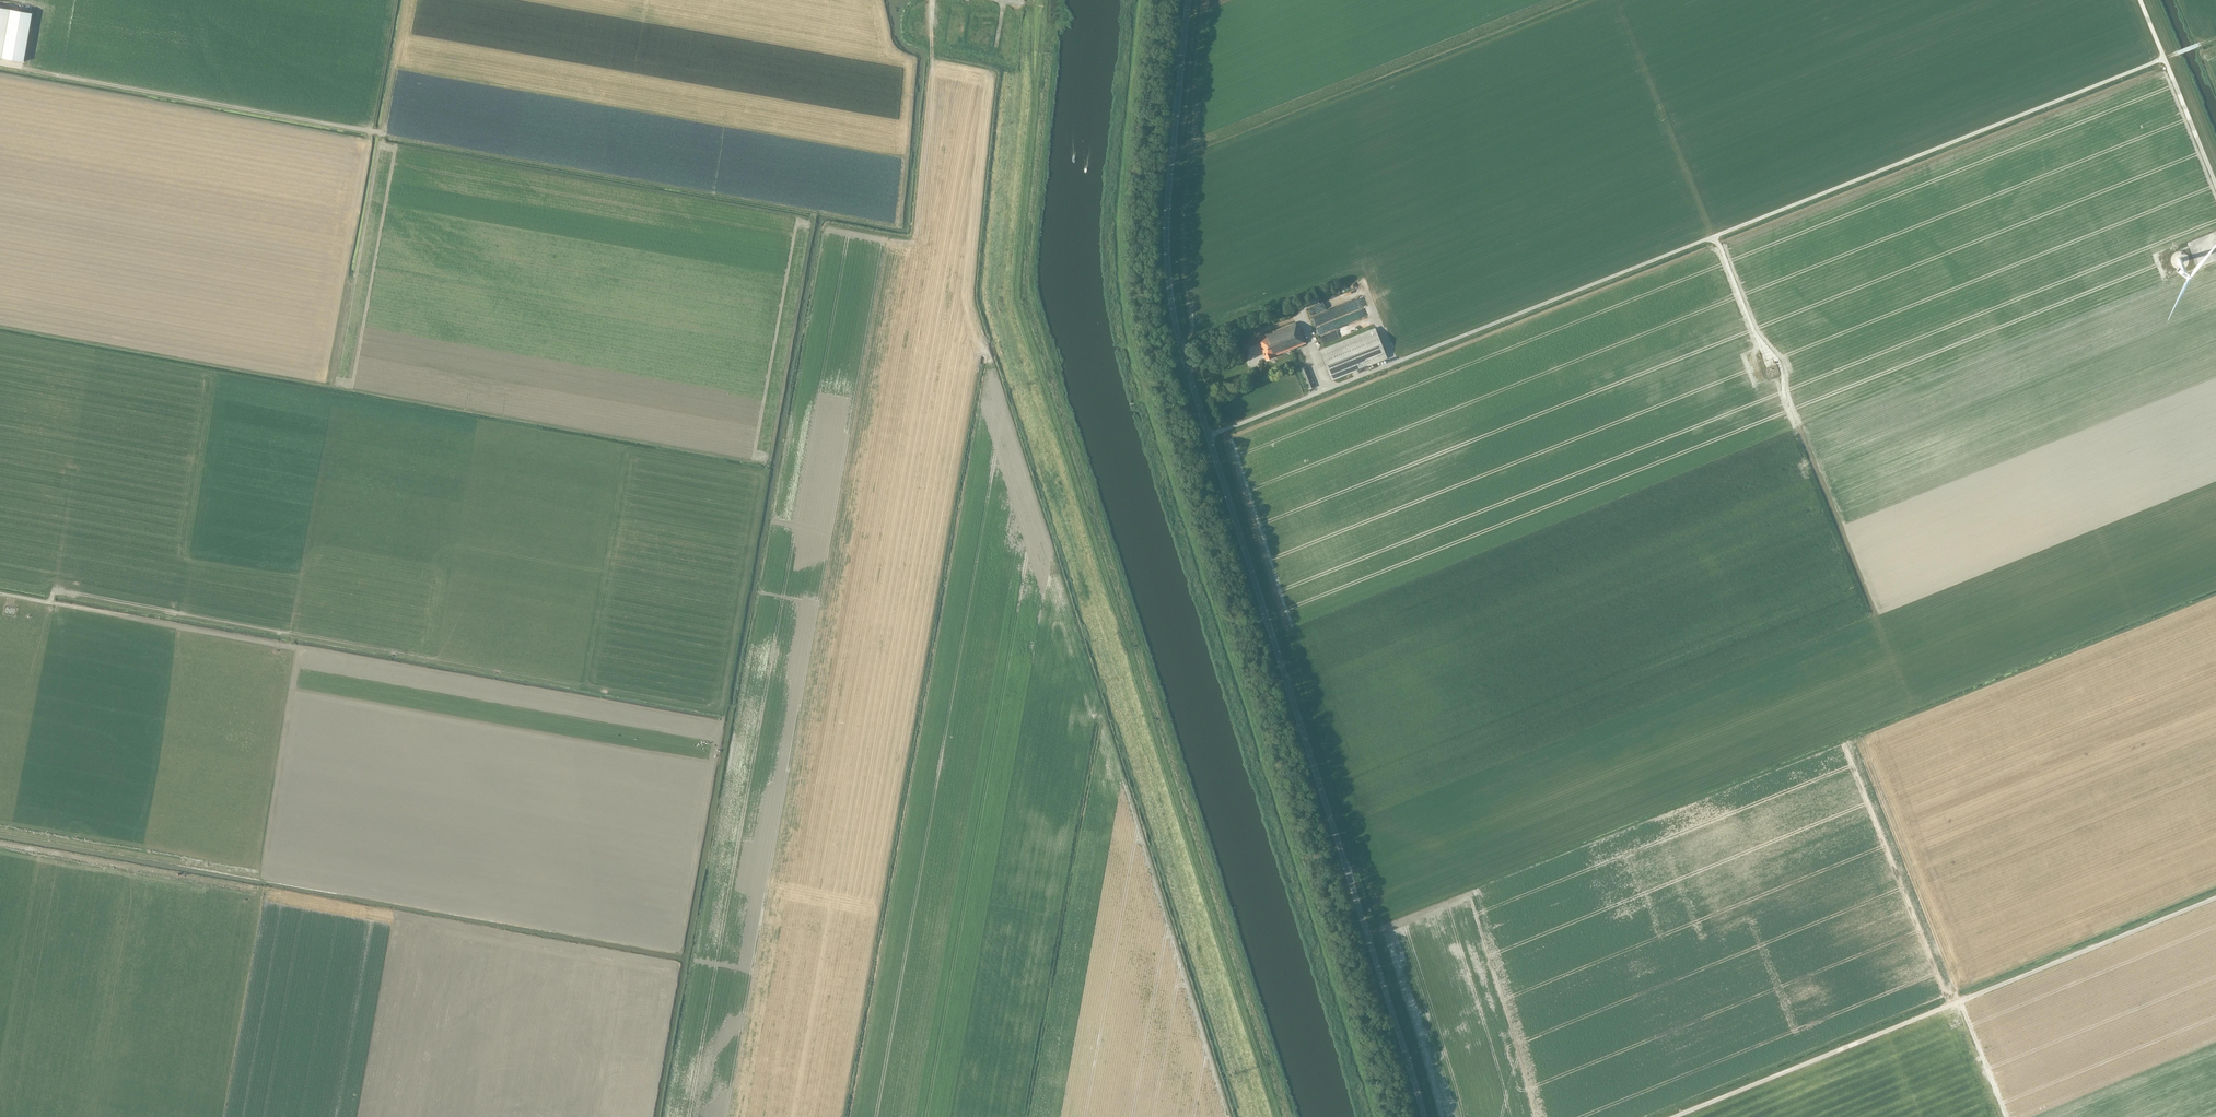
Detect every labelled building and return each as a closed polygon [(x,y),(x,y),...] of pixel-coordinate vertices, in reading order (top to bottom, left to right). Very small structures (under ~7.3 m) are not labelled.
[(10,9),(0,7),(0,58),(1,58),(10,9)] [(10,9),(1,58),(23,62),(32,13),(10,9)] [(1260,343),(1259,343),(1266,361),(1273,357),(1272,356),(1305,343),(1299,328),(1298,329),(1295,323),(1258,338),(1260,343)] [(1358,373),(1362,372),(1368,369),(1367,366),(1386,358),(1374,328),(1319,350),(1331,380),(1357,370),(1358,373)] [(1300,369),(1309,389),(1314,387),(1305,367),(1300,369)]
